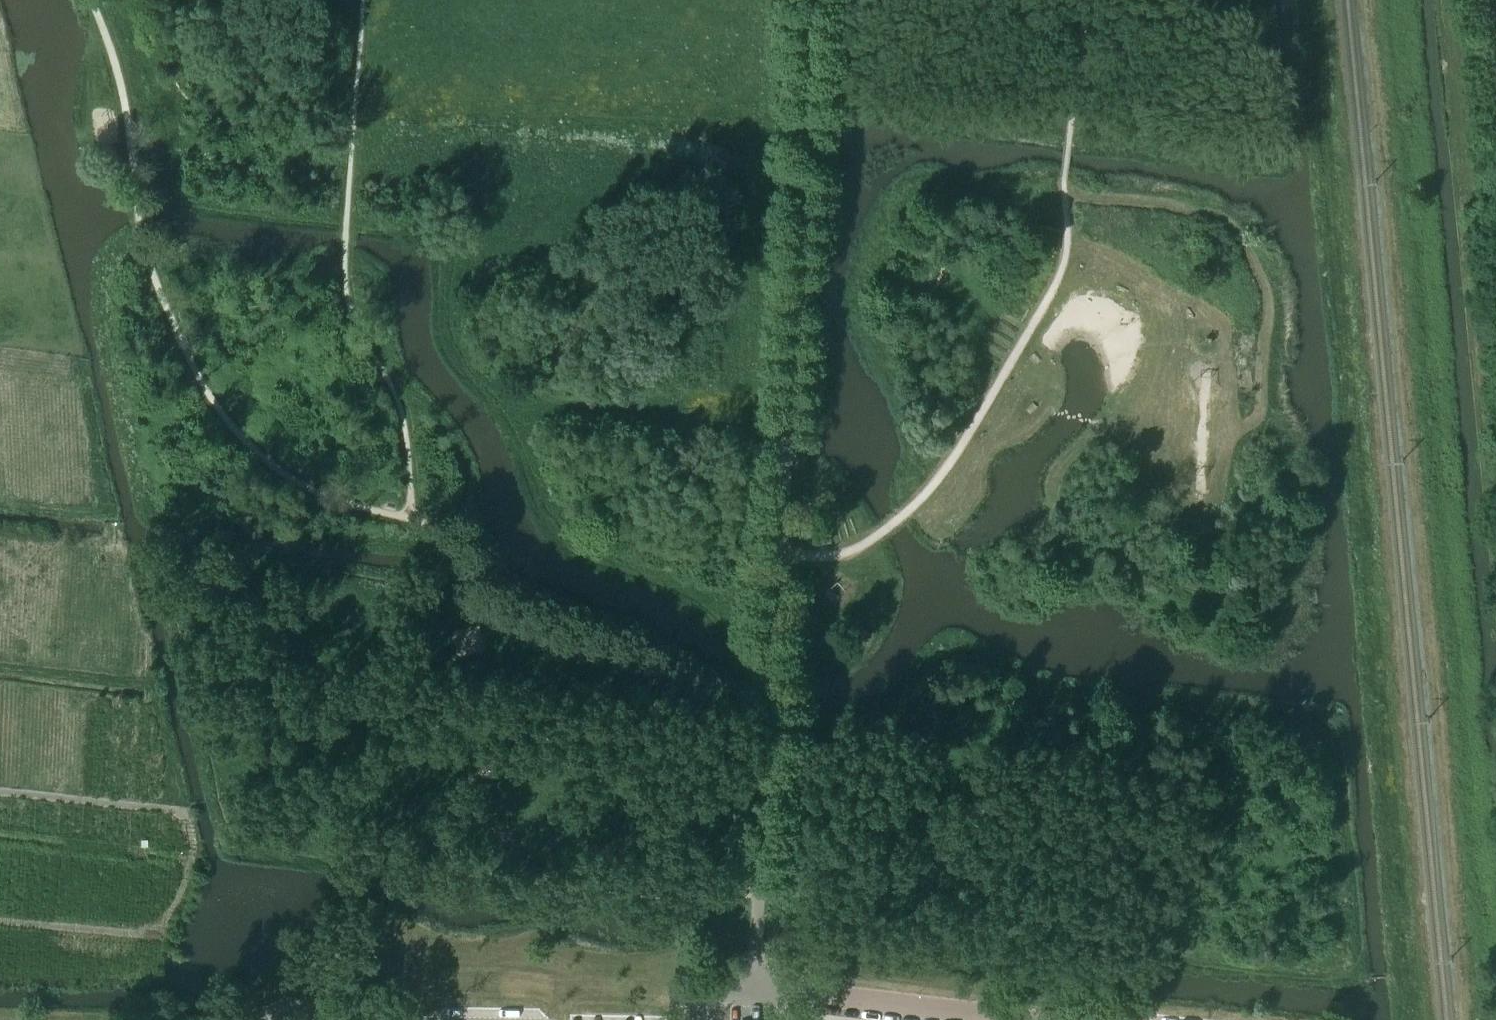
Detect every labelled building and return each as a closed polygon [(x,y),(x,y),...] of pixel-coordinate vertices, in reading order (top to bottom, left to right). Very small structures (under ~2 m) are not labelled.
[(830,532),(810,532),(810,541),(830,541),(830,532)]
